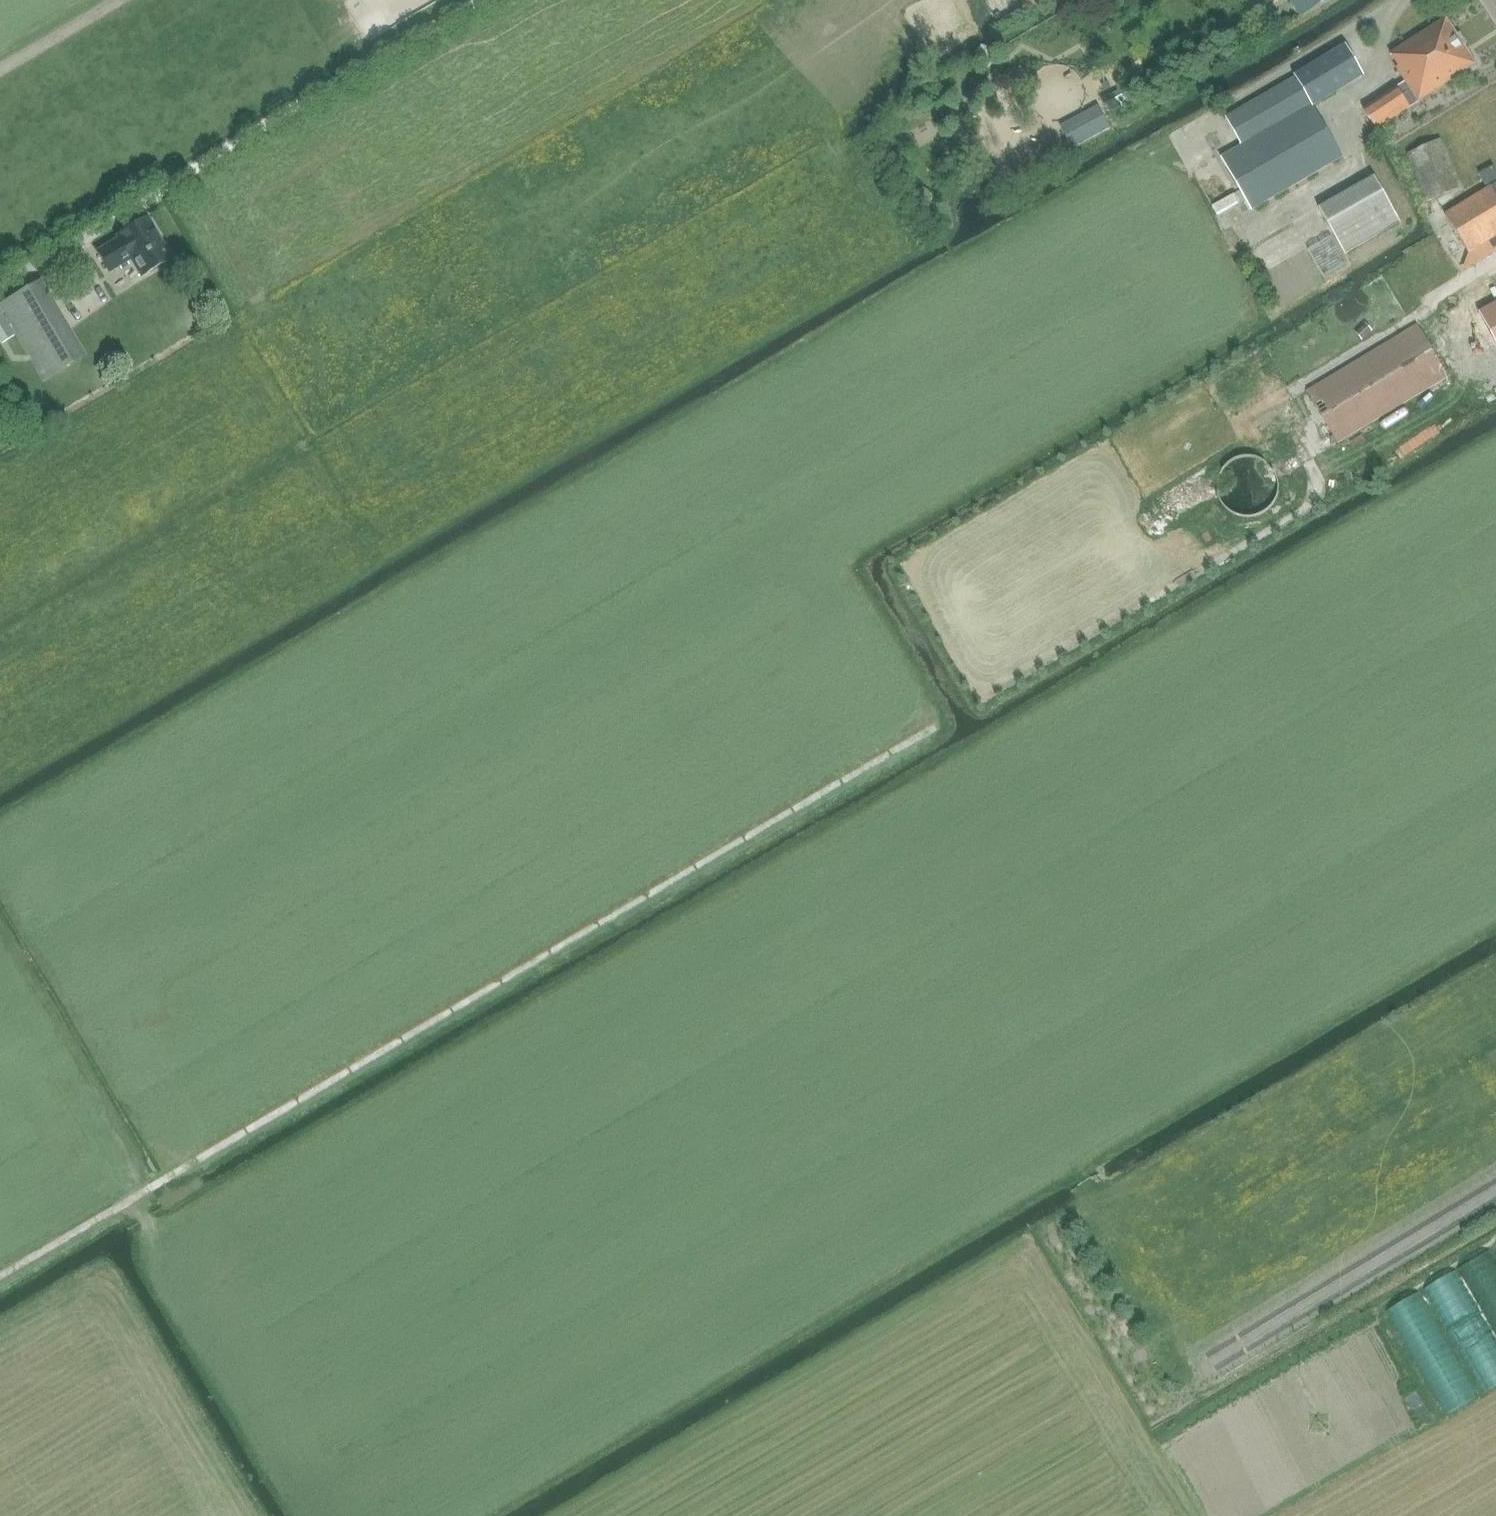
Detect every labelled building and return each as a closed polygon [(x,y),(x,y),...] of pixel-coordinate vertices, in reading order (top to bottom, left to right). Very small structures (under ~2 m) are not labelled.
[(422,0),(394,0),(399,11),(422,0)] [(1297,15),(1300,18),(1331,0),(1289,0),(1297,15)] [(1418,103),(1476,65),(1466,48),(1469,46),(1461,33),(1457,35),(1446,17),(1429,29),(1390,55),(1398,67),(1395,69),(1404,82),(1397,88),(1374,101),(1364,108),(1376,129),(1410,107),(1418,103)] [(1314,107),(1365,76),(1346,45),(1296,75),(1224,118),(1240,145),(1219,157),(1250,211),(1343,158),(1314,107)] [(1441,139),(1407,154),(1429,203),(1462,187),(1441,139)] [(1480,174),(1479,174),(1487,189),(1445,214),(1469,254),(1495,237),(1495,169),(1494,166),(1480,174)] [(1319,208),(1345,255),(1402,223),(1375,176),(1319,208)] [(1200,201),(1206,214),(1230,204),(1225,190),(1200,201)] [(149,221),(120,239),(122,242),(99,255),(111,275),(133,262),(144,279),(174,261),(149,221)] [(38,287),(2,308),(47,384),(82,363),(38,287)] [(1478,312),(1495,344),(1495,302),(1478,312)] [(1417,325),(1307,391),(1339,443),(1449,377),(1417,325)] [(1281,490),(1281,484),(1281,477),(1279,471),(1275,463),(1271,458),(1263,452),(1257,449),(1246,448),(1235,449),(1228,452),(1220,458),(1216,463),(1213,469),(1211,475),(1210,483),(1211,490),(1212,496),(1216,504),(1220,509),(1225,513),(1233,517),(1238,518),(1245,519),(1250,519),(1257,518),(1263,515),(1271,509),(1275,504),(1278,498),(1281,490)]
